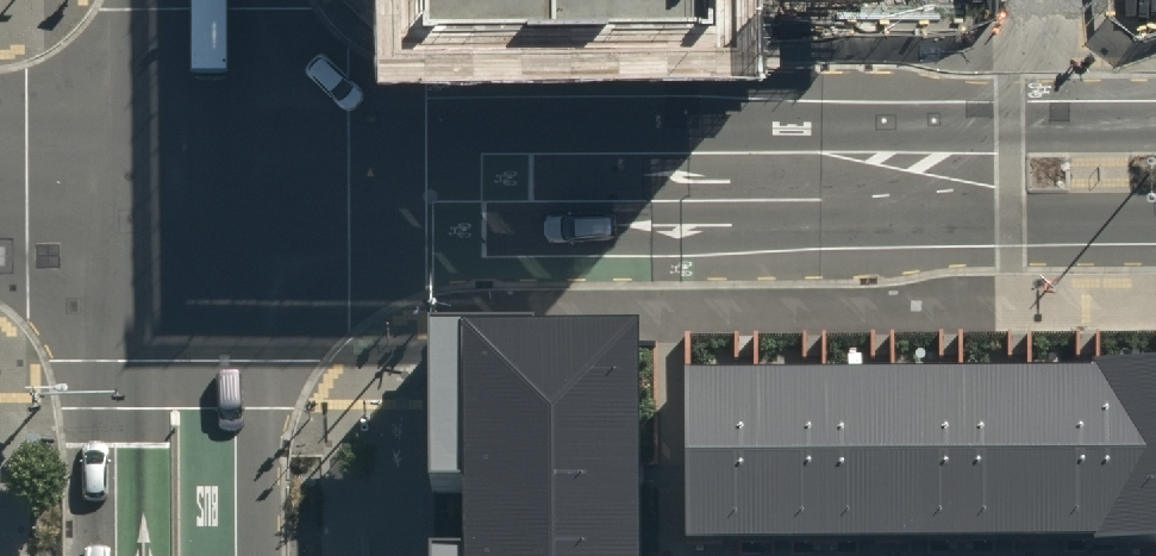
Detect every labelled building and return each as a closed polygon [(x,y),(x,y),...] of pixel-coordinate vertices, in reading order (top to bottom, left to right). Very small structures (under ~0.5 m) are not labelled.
[(425,8),(717,9),(717,0),(425,0),(425,8)] [(632,336),(431,338),(433,555),(634,555),(632,336)] [(682,365),(683,540),(1155,535),(1155,361),(682,365)]
